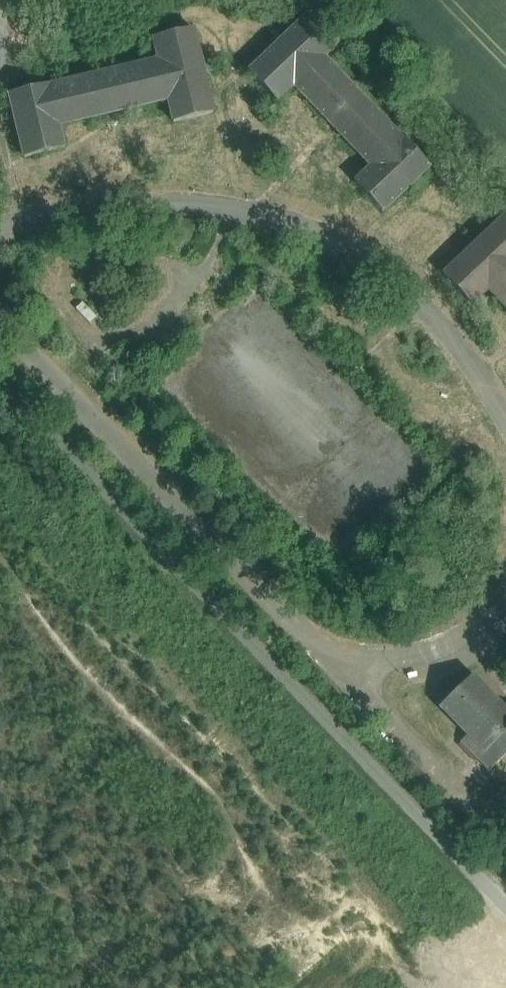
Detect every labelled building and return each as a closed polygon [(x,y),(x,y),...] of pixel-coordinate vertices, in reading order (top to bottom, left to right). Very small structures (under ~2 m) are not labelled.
[(312,12),(249,72),(277,101),(293,85),(371,167),(354,183),(382,212),(430,167),(402,137),(400,139),(366,103),(367,102),(358,92),(357,93),(323,57),(339,41),(312,12)] [(193,29),(153,38),(159,61),(110,72),(110,71),(97,74),(97,75),(49,86),(49,85),(9,94),(24,158),(64,148),(58,126),(168,100),(173,123),(213,113),(193,29)] [(306,117),(299,124),(312,138),(319,131),(306,117)] [(150,120),(125,126),(126,133),(152,127),(150,120)] [(443,275),(471,305),(488,289),(505,308),(505,216),(443,275)] [(471,677),(440,706),(468,735),(462,740),(491,770),(505,755),(505,712),(471,677)]
